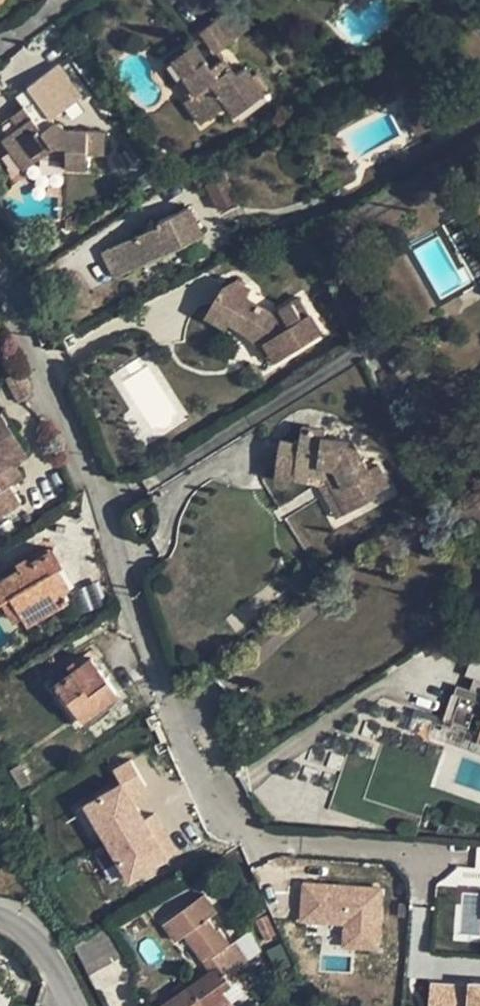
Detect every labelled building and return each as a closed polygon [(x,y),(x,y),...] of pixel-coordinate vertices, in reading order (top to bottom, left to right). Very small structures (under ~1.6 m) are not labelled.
[(234,6),(214,20),(231,42),(250,29),(234,6)] [(214,20),(200,31),(216,53),(231,42),(214,20)] [(193,43),(165,64),(178,81),(184,77),(195,92),(190,96),(185,100),(202,123),(227,104),(235,116),(252,103),(248,98),(261,88),(265,94),(270,90),(260,77),(255,81),(245,67),(235,74),(224,57),(211,67),(193,43)] [(61,61),(42,76),(59,99),(79,83),(61,61)] [(257,73),(252,76),(255,81),(260,77),(257,73)] [(59,99),(42,76),(27,86),(44,111),(45,109),(59,99)] [(184,77),(178,81),(190,96),(195,92),(184,77)] [(248,98),(252,103),(265,94),(261,88),(248,98)] [(24,105),(11,115),(19,126),(2,138),(25,169),(39,158),(56,146),(65,146),(65,161),(65,167),(86,168),(87,152),(105,152),(105,130),(67,131),(58,123),(57,123),(55,123),(53,124),(50,126),(40,113),(36,107),(29,112),(24,105)] [(44,111),(40,113),(50,126),(53,124),(55,123),(45,109),(44,111)] [(56,146),(39,158),(65,161),(65,146),(56,146)] [(199,167),(190,172),(198,188),(206,184),(219,211),(238,202),(224,174),(207,183),(199,167)] [(158,224),(102,252),(114,277),(203,234),(189,206),(157,221),(158,224)] [(223,288),(213,305),(234,318),(231,323),(248,334),(253,338),(258,344),(261,347),(267,344),(278,362),(324,334),(301,297),(280,310),(284,316),(277,320),(273,313),(247,298),(252,289),(236,279),(225,285),(223,288)] [(234,318),(213,305),(206,316),(228,329),(231,323),(234,318)] [(277,320),(284,316),(280,310),(274,314),(273,313),(277,320)] [(267,344),(261,347),(272,366),(278,362),(267,344)] [(21,501),(11,484),(23,477),(12,461),(27,451),(1,412),(0,412),(0,515),(21,501)] [(300,443),(281,440),(277,463),(296,467),(296,471),(328,477),(347,512),(347,514),(378,498),(376,494),(390,487),(378,465),(369,470),(354,442),(326,438),(327,430),(303,426),(300,443)] [(296,471),(296,467),(277,463),(275,476),(294,479),(296,471)] [(294,479),(320,483),(328,477),(296,471),(294,479)] [(328,477),(320,483),(338,517),(347,512),(328,477)] [(0,579),(0,602),(2,601),(11,595),(22,615),(27,624),(68,600),(52,571),(63,565),(53,547),(29,562),(20,567),(0,579)] [(25,557),(16,562),(20,567),(29,562),(25,557)] [(11,595),(2,601),(13,621),(22,615),(11,595)] [(91,657),(90,657),(88,654),(76,663),(74,659),(58,671),(56,669),(50,674),(56,682),(49,687),(55,695),(62,690),(84,719),(118,694),(91,657)] [(477,660),(468,689),(455,684),(451,694),(458,696),(448,724),(466,730),(471,714),(479,717),(479,661),(477,660)] [(296,756),(281,770),(296,786),(311,772),(296,756)] [(146,784),(131,760),(115,769),(123,782),(78,810),(92,832),(100,828),(132,880),(170,856),(169,855),(179,849),(157,813),(147,819),(138,804),(143,801),(137,790),(146,784)] [(19,764),(10,770),(21,787),(30,781),(19,764)] [(383,888),(306,882),(303,918),(348,921),(346,945),(378,947),(383,888)] [(205,894),(165,923),(177,941),(186,934),(204,960),(207,958),(209,961),(214,958),(230,944),(219,929),(217,931),(208,919),(218,912),(205,894)] [(128,954),(111,923),(74,945),(89,976),(128,954)] [(230,944),(214,958),(219,965),(227,976),(236,969),(249,960),(234,941),(230,944)] [(207,958),(204,960),(212,970),(219,965),(214,958),(209,961),(207,958)] [(161,1005),(230,1005),(234,1003),(225,991),(233,984),(227,976),(219,965),(212,970),(161,1005)] [(236,969),(227,976),(233,984),(241,977),(236,969)] [(475,982),(475,985),(435,981),(433,1005),(479,1005),(479,982),(475,982)] [(12,993),(0,988),(0,1005),(7,1005),(12,993)]
